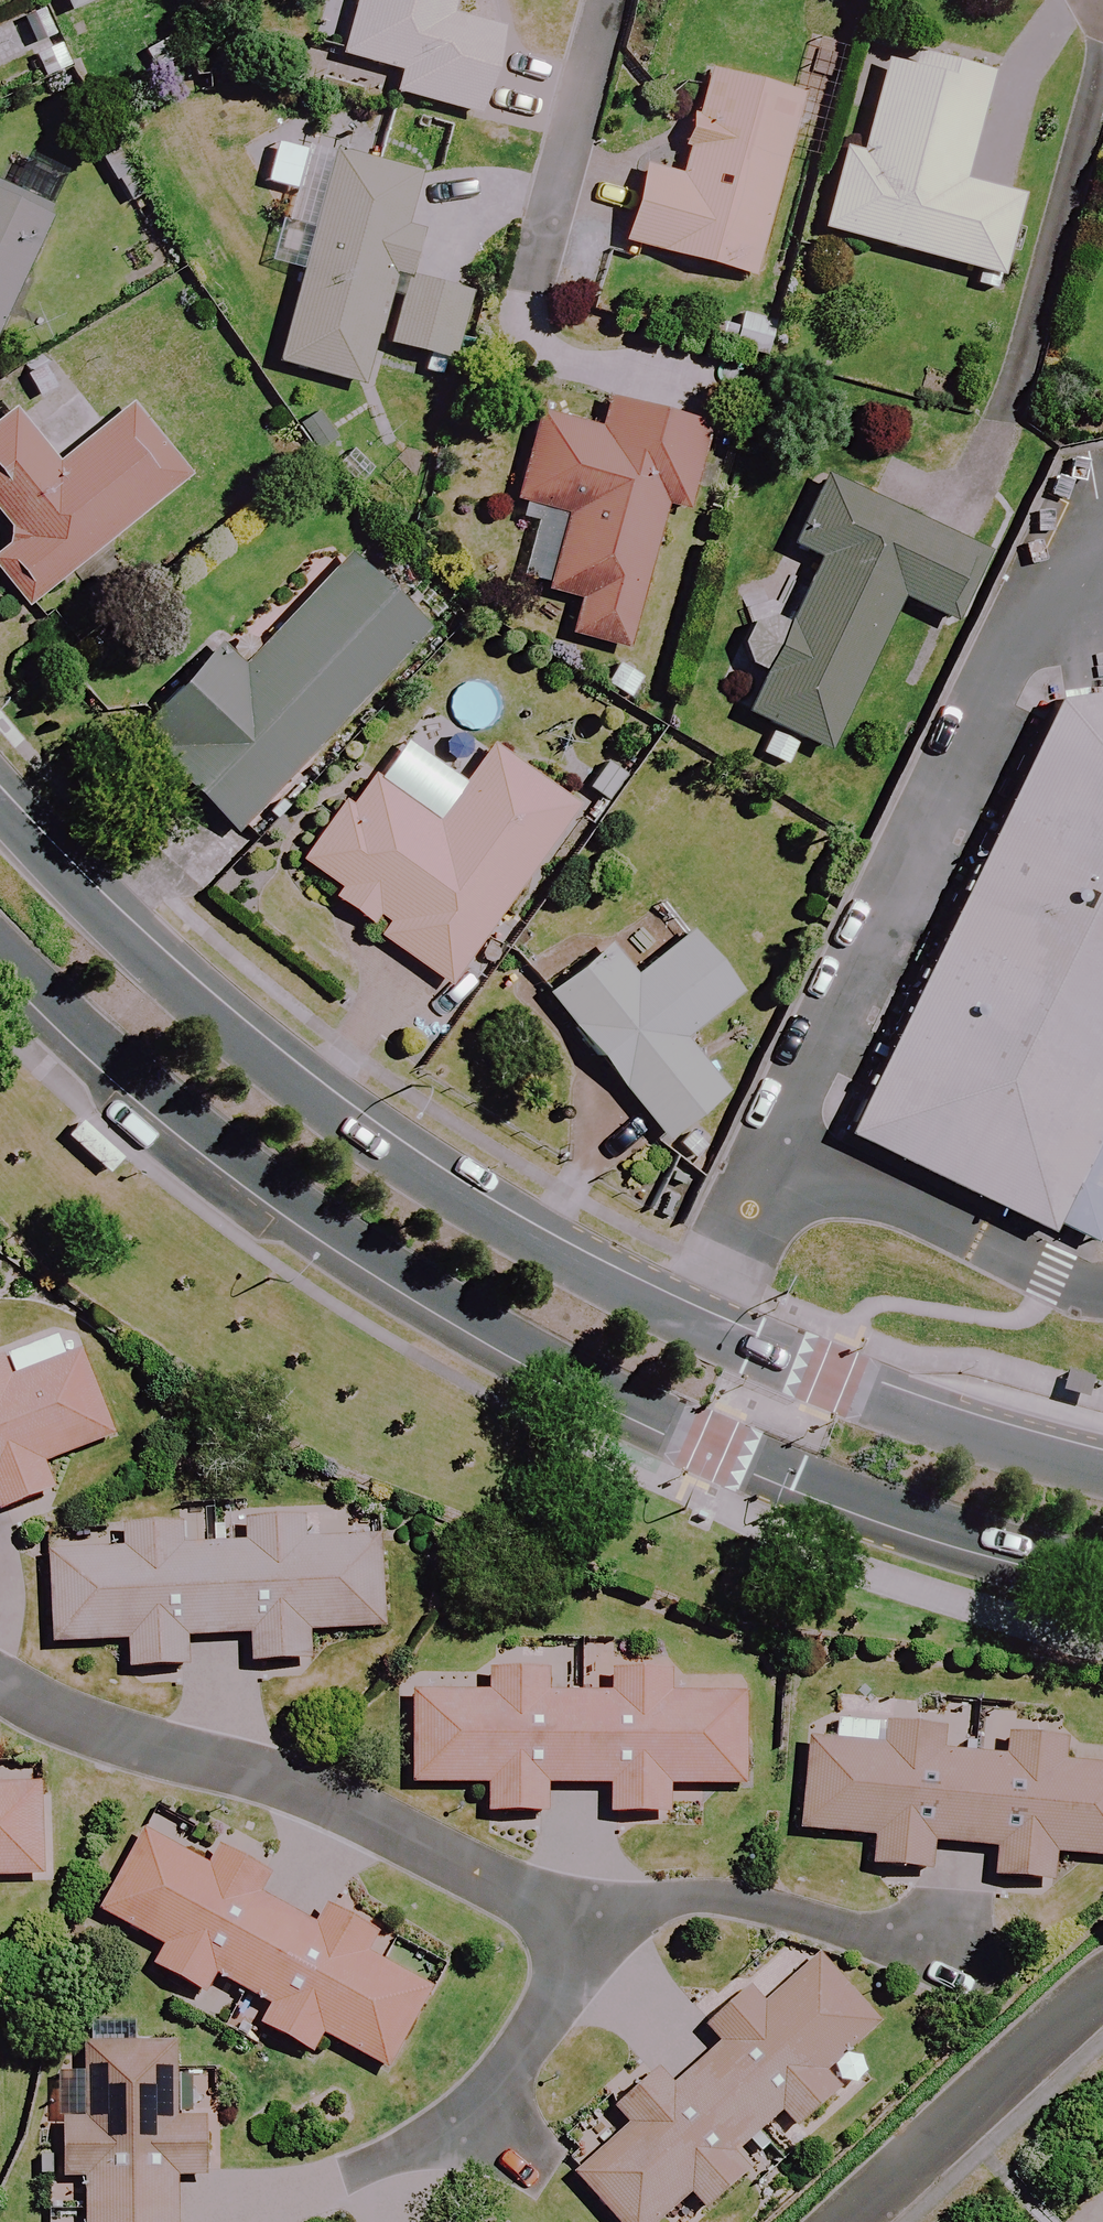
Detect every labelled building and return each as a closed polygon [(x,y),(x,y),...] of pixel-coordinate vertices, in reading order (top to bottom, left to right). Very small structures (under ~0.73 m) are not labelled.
[(70,12),(98,0),(65,0),(70,12)] [(342,55),(404,73),(399,93),(479,116),(503,32),(451,17),(455,0),(357,0),(342,55)] [(912,54),(865,41),(848,102),(874,109),(861,155),(843,150),(822,230),(999,278),(1021,198),(962,182),(991,75),(912,54)] [(801,95),(709,70),(680,177),(647,168),(626,243),(752,278),(801,95)] [(415,281),(428,234),(407,229),(421,178),(338,154),(279,363),(363,387),(387,300),(401,304),(391,346),(452,361),(468,294),(415,281)] [(0,186),(0,328),(54,211),(0,186)] [(768,357),(775,322),(716,309),(709,345),(768,357)] [(713,432),(609,404),(602,430),(537,412),(513,501),(569,516),(549,590),(577,597),(568,633),(627,649),(667,504),(692,511),(713,432)] [(0,546),(0,574),(42,625),(55,613),(71,634),(106,605),(77,570),(191,477),(133,405),(57,467),(12,412),(0,422),(0,519),(13,536),(0,546)] [(983,550),(827,482),(798,549),(819,558),(787,633),(756,620),(739,659),(765,671),(746,713),(777,727),(764,756),(787,766),(799,739),(830,753),(899,598),(952,621),(983,550)] [(431,633),(352,559),(249,668),(224,645),(136,739),(240,836),(431,633)] [(1059,697),(846,1132),(1051,1231),(1102,1125),(1102,691),(1059,697)] [(575,807),(491,748),(438,823),(368,773),(305,862),(340,887),(331,900),(448,984),(575,807)] [(739,993),(690,933),(634,979),(608,946),(548,995),(666,1140),(725,1091),(683,1039),(739,993)] [(120,1437),(90,1355),(20,1381),(13,1362),(0,1367),(0,1489),(7,1507),(60,1487),(51,1463),(120,1437)] [(317,1631),(391,1629),(387,1541),(313,1544),(312,1524),(252,1526),(253,1550),(190,1552),(189,1529),(131,1531),(131,1555),(57,1558),(61,1645),(132,1642),(133,1664),(194,1662),(193,1638),(260,1636),(261,1659),(318,1657),(317,1631)] [(660,1784),(733,1783),(732,1695),(658,1696),(658,1676),(597,1677),(597,1700),(535,1701),(535,1678),(476,1678),(476,1702),(402,1703),(403,1790),(474,1790),(474,1811),(536,1811),(536,1787),(602,1787),(602,1810),(660,1810),(660,1784)] [(1102,1861),(1102,1772),(1054,1768),(1056,1748),(995,1742),(993,1766),(931,1760),(933,1737),(875,1731),(872,1755),(798,1748),(790,1835),(861,1842),(859,1863),(920,1869),(923,1846),(989,1852),(987,1875),(1044,1881),(1046,1855),(1102,1861)] [(49,1876),(48,1788),(0,1788),(0,1876),(49,1876)] [(333,2033),(397,2069),(441,1993),(376,1956),(386,1939),(333,1909),(321,1930),(267,1899),(279,1879),(227,1850),(215,1871),(151,1834),(108,1910),(170,1945),(159,1964),(213,1994),(224,1974),(282,2007),(270,2027),(320,2055),(333,2033)] [(568,2181),(606,2221),(654,2221),(683,2196),(696,2210),(741,2169),(725,2152),(771,2110),(787,2127),(830,2088),(814,2070),(869,2020),(810,1956),(757,2003),(742,1987),(697,2029),(713,2046),(664,2091),(647,2074),(605,2112),(623,2131),(568,2181)] [(180,2049),(92,2050),(92,2124),(73,2124),(73,2184),(97,2184),(97,2221),(183,2221),(183,2180),(207,2180),(207,2123),(181,2123),(180,2049)]
